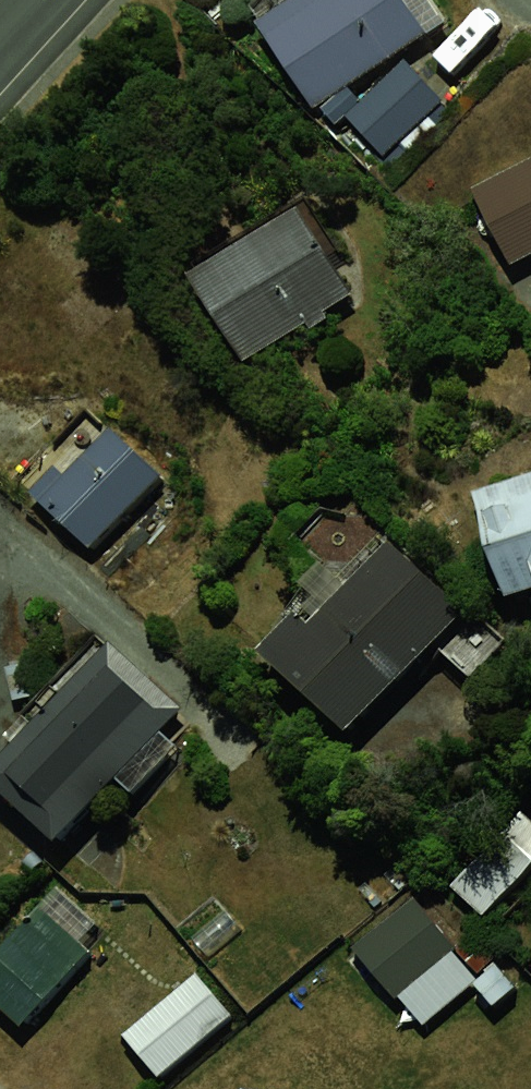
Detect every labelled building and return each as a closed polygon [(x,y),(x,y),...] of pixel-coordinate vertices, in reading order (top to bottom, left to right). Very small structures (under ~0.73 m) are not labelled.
[(271,20),(328,109),(436,42),(411,0),(302,0),(271,20)] [(393,77),(343,124),(386,169),(435,122),(393,77)] [(467,188),(513,274),(530,264),(530,153),(467,188)] [(300,209),(179,275),(227,362),(347,296),(300,209)] [(99,439),(26,511),(73,558),(146,486),(99,439)] [(468,504),(494,595),(530,585),(530,486),(468,504)] [(355,552),(241,674),(318,750),(432,638),(355,552)] [(0,769),(0,773),(76,839),(196,704),(128,644),(0,769)] [(411,878),(346,943),(416,1021),(479,963),(411,878)] [(0,962),(0,1008),(25,1032),(95,961),(47,914),(0,962)] [(183,957),(108,1023),(149,1069),(224,1002),(183,957)]
